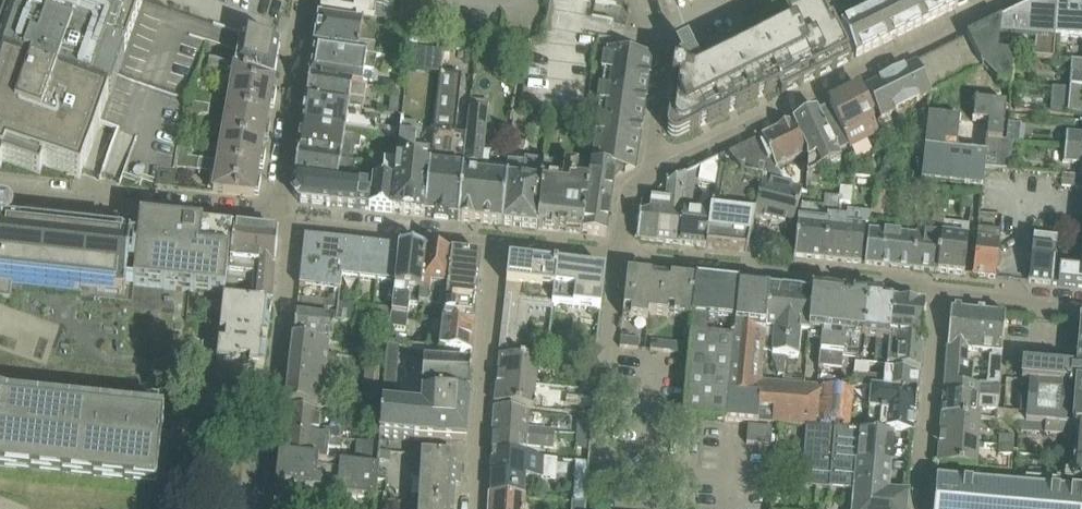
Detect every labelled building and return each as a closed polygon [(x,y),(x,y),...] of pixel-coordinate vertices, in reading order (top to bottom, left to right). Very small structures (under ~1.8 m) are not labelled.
[(0,38),(0,62),(108,101),(143,0),(13,0),(0,38)] [(321,12),(375,19),(376,10),(377,4),(386,5),(387,0),(322,0),(321,12)] [(428,9),(429,0),(420,0),(419,8),(428,9)] [(428,9),(437,10),(438,0),(429,0),(428,9)] [(618,0),(548,0),(540,42),(527,39),(526,48),(519,113),(588,120),(597,51),(599,38),(589,35),(590,28),(591,22),(594,8),(595,2),(617,5),(618,0)] [(667,129),(667,130),(667,131),(667,132),(668,133),(668,134),(669,135),(670,137),(672,138),(674,139),(677,139),(679,138),(779,89),(782,95),(851,60),(836,30),(842,0),(805,0),(693,55),(687,44),(676,50),(681,61),(676,64),(675,71),(673,71),(671,85),(670,84),(668,97),(672,98),(667,129)] [(856,58),(927,23),(916,0),(897,0),(841,28),(856,58)] [(927,23),(958,8),(957,8),(954,0),(916,0),(927,23)] [(1003,20),(999,55),(1014,56),(1053,60),(1055,37),(1057,0),(1044,0),(1003,20)] [(1081,39),(1081,0),(1057,0),(1055,37),(1081,39)] [(400,23),(401,13),(376,10),(375,19),(400,23)] [(401,10),(401,13),(400,23),(408,24),(410,12),(401,10)] [(419,13),(410,12),(408,24),(417,25),(419,13)] [(419,13),(417,25),(426,26),(427,14),(419,13)] [(427,14),(426,26),(434,27),(436,15),(427,14)] [(376,28),(319,20),(315,47),(374,56),(376,43),(374,43),(376,28)] [(1012,86),(1014,56),(999,55),(1003,20),(967,37),(981,71),(999,85),(1009,85),(1012,86)] [(426,53),(429,35),(412,33),(410,51),(426,53)] [(235,70),(274,83),(280,53),(281,48),(241,34),(240,41),(235,69),(235,70)] [(478,42),(445,37),(444,50),(477,53),(478,42)] [(981,71),(967,37),(957,42),(973,75),(981,71)] [(957,42),(946,47),(962,80),(973,75),(957,42)] [(315,47),(310,80),(363,88),(365,69),(375,71),(377,56),(374,56),(315,47)] [(511,62),(518,62),(519,48),(508,47),(507,57),(511,62)] [(936,53),(952,85),(962,80),(946,47),(936,53)] [(596,133),(591,167),(581,234),(606,236),(615,170),(624,171),(626,155),(637,156),(651,58),(607,52),(596,133)] [(936,53),(926,58),(941,90),(952,85),(936,53)] [(399,75),(401,60),(386,58),(384,72),(399,75)] [(915,63),(931,95),(941,90),(926,58),(915,63)] [(232,84),(227,109),(269,116),(270,107),(274,108),(277,93),(273,92),(274,83),(235,70),(235,69),(209,61),(208,73),(225,77),(224,83),(232,84)] [(1070,90),(1081,91),(1081,62),(1072,61),(1070,90)] [(80,179),(108,101),(0,62),(0,169),(3,162),(40,175),(43,166),(80,179)] [(915,63),(865,87),(880,119),(906,106),(931,95),(915,63)] [(458,220),(468,136),(456,134),(463,78),(440,75),(432,148),(424,217),(458,220)] [(366,89),(363,88),(310,80),(307,102),(362,110),(363,110),(366,89)] [(850,95),(840,100),(829,105),(844,136),(850,148),(861,142),(871,137),(881,132),(860,90),(850,95)] [(1068,116),(1081,117),(1081,91),(1070,90),(1068,116)] [(472,98),(471,109),(490,111),(491,101),(472,98)] [(307,102),(302,130),(361,137),(384,140),(386,129),(360,125),(362,110),(307,102)] [(929,116),(925,148),(987,156),(989,143),(1002,144),(1006,106),(975,102),(973,121),(929,116)] [(193,104),(192,114),(209,117),(210,107),(193,104)] [(227,109),(223,137),(264,144),(264,141),(268,142),(271,127),(267,126),(269,116),(227,109)] [(458,220),(502,225),(508,168),(490,166),(483,165),(490,111),(477,109),(471,109),(468,136),(458,220)] [(817,111),(794,123),(808,155),(807,178),(818,172),(841,161),(837,152),(817,111)] [(397,164),(392,213),(424,217),(432,148),(415,146),(417,124),(402,122),(397,164)] [(1010,122),(1008,140),(1020,141),(1022,123),(1010,122)] [(754,218),(755,218),(793,227),(802,189),(790,186),(781,167),(808,155),(794,123),(757,140),(769,165),(766,176),(764,184),(763,183),(754,218)] [(302,130),(298,155),(353,163),(355,148),(360,149),(361,137),(302,130)] [(1066,149),(1081,151),(1081,134),(1068,133),(1066,149)] [(262,153),(264,144),(223,137),(218,163),(218,164),(259,170),(259,168),(263,169),(266,154),(262,153)] [(182,139),(179,156),(189,158),(192,140),(182,139)] [(757,140),(732,152),(741,171),(766,176),(769,165),(757,140)] [(985,169),(987,158),(987,156),(925,148),(922,180),(983,187),(985,169)] [(1066,149),(1065,163),(1081,165),(1080,177),(1081,178),(1081,151),(1066,149)] [(732,152),(719,159),(720,160),(711,212),(707,247),(747,252),(755,218),(754,218),(763,183),(764,184),(766,176),(741,171),(732,152)] [(298,155),(295,178),(351,186),(354,163),(353,163),(298,155)] [(218,163),(189,158),(179,156),(177,169),(215,176),(213,194),(254,198),(255,195),(259,196),(262,181),(257,180),(259,170),(218,164),(218,163)] [(1012,158),(987,158),(985,169),(1011,172),(1012,158)] [(719,159),(690,173),(686,175),(683,209),(685,209),(682,245),(707,247),(711,212),(720,160),(719,159)] [(508,168),(502,225),(537,229),(545,162),(527,160),(527,163),(509,161),(509,168),(508,168)] [(371,191),(369,211),(392,213),(397,164),(385,163),(375,162),(371,191)] [(537,229),(581,234),(591,167),(545,162),(537,229)] [(158,170),(156,187),(173,189),(175,172),(158,170)] [(818,172),(807,178),(806,185),(821,186),(818,172)] [(655,242),(682,245),(685,209),(683,209),(686,175),(667,184),(667,185),(666,202),(659,202),(655,242)] [(1080,177),(1063,176),(1062,187),(1081,189),(1081,178),(1080,177)] [(357,187),(351,186),(295,178),(292,194),(300,203),(369,211),(371,191),(362,190),(362,187),(357,187)] [(358,180),(357,187),(362,187),(367,188),(368,181),(358,180)] [(800,215),(794,257),(824,260),(828,223),(829,215),(837,216),(837,215),(838,208),(839,203),(852,204),(853,189),(840,188),(838,198),(823,197),(822,207),(803,204),(800,215)] [(874,199),(871,212),(870,213),(880,216),(884,201),(874,199)] [(637,240),(655,242),(659,202),(651,201),(650,211),(639,216),(637,240)] [(100,216),(26,208),(24,228),(7,226),(7,223),(8,222),(9,222),(10,221),(11,220),(11,219),(12,217),(12,216),(12,215),(12,214),(12,212),(11,211),(11,210),(10,209),(9,208),(8,207),(7,207),(4,206),(0,205),(0,296),(9,297),(11,282),(125,294),(131,239),(108,236),(98,235),(100,216)] [(828,223),(824,260),(861,264),(865,226),(868,226),(870,213),(871,212),(847,209),(846,216),(837,215),(837,216),(829,215),(828,223)] [(131,239),(133,220),(110,217),(108,236),(131,239)] [(916,235),(913,270),(916,270),(921,271),(923,271),(929,271),(933,272),(938,273),(944,225),(945,220),(935,219),(933,232),(923,231),(923,235),(916,235)] [(170,224),(140,221),(133,286),(163,289),(189,292),(227,295),(228,283),(233,230),(170,224)] [(944,225),(938,273),(939,273),(964,275),(969,236),(970,228),(944,225)] [(865,264),(913,270),(916,235),(869,229),(865,264)] [(978,229),(973,276),(995,279),(1001,232),(1000,232),(978,229)] [(233,230),(228,283),(254,286),(252,303),(271,305),(272,305),(278,235),(233,230)] [(1034,239),(1029,282),(1053,285),(1054,273),(1053,273),(1057,237),(1047,236),(1046,241),(1034,239)] [(340,292),(342,277),(346,243),(305,238),(299,287),(340,292)] [(381,247),(346,243),(342,277),(377,281),(381,247)] [(377,281),(395,283),(399,249),(381,247),(377,281)] [(412,304),(422,305),(426,252),(399,249),(395,283),(397,283),(393,326),(409,328),(412,304)] [(446,308),(448,290),(452,255),(426,252),(422,305),(437,307),(446,308)] [(446,308),(444,322),(441,352),(466,354),(469,354),(469,355),(471,355),(481,258),(452,255),(448,290),(446,308)] [(552,308),(552,306),(557,266),(509,261),(498,356),(500,357),(524,359),(527,332),(523,332),(526,305),(552,308)] [(552,306),(600,312),(601,312),(601,308),(605,276),(605,272),(557,266),(552,306)] [(1059,273),(1058,286),(1081,288),(1081,275),(1059,273)] [(647,315),(691,319),(695,281),(632,274),(627,278),(623,318),(646,320),(647,315)] [(727,422),(737,286),(695,281),(691,319),(689,345),(688,355),(683,418),(703,420),(722,421),(727,422)] [(234,293),(237,293),(238,284),(228,283),(227,292),(234,293)] [(764,350),(769,289),(737,286),(727,422),(758,424),(758,423),(760,396),(761,381),(759,381),(762,350),(764,350)] [(791,291),(769,289),(764,350),(771,350),(770,355),(777,375),(783,375),(782,380),(784,380),(784,371),(783,371),(785,357),(786,357),(791,291)] [(813,294),(791,291),(786,357),(797,358),(800,332),(809,333),(813,294)] [(234,293),(227,292),(226,300),(236,301),(237,293),(234,293)] [(864,339),(865,339),(869,300),(825,295),(813,294),(809,333),(821,334),(817,368),(841,371),(842,356),(861,359),(864,339)] [(236,301),(226,300),(223,300),(220,334),(224,335),(223,344),(219,344),(219,345),(203,343),(202,356),(217,358),(217,364),(264,369),(266,349),(262,348),(263,339),(267,340),(271,305),(252,303),(236,301)] [(893,302),(869,300),(865,339),(876,340),(873,366),(887,367),(889,336),(893,302)] [(925,306),(893,302),(889,336),(887,367),(887,368),(920,371),(925,306)] [(337,320),(355,322),(356,305),(339,303),(337,320)] [(355,322),(372,324),(374,307),(356,305),(355,322)] [(392,308),(374,307),(372,324),(385,325),(390,326),(392,308)] [(951,309),(944,385),(972,387),(972,386),(968,386),(970,365),(966,364),(967,351),(982,352),(984,312),(951,309)] [(944,385),(943,396),(978,399),(979,397),(998,399),(999,390),(1006,315),(984,312),(982,352),(992,353),(992,357),(989,357),(987,385),(986,387),(977,386),(972,386),(972,387),(944,385)] [(296,316),(294,339),(328,343),(332,344),(334,320),(296,316)] [(430,351),(441,352),(444,322),(433,321),(430,349),(430,351)] [(1081,323),(1077,374),(1071,374),(1072,370),(1023,365),(1022,382),(1029,382),(1029,390),(1023,389),(1021,412),(1004,411),(1003,422),(1026,424),(1081,428),(1081,323)] [(639,340),(621,338),(620,348),(638,349),(639,340)] [(294,339),(291,360),(325,365),(336,363),(337,355),(327,354),(328,343),(294,339)] [(650,351),(688,355),(689,345),(651,341),(650,351)] [(392,344),(386,403),(398,404),(403,345),(392,344)] [(500,357),(497,381),(534,385),(537,361),(524,359),(500,357)] [(291,360),(289,382),(323,386),(325,365),(291,360)] [(427,363),(426,376),(446,378),(447,364),(427,363)] [(470,366),(447,364),(446,378),(470,379),(471,367),(470,367),(470,366)] [(363,386),(368,387),(379,388),(381,368),(375,367),(365,370),(363,386)] [(799,372),(784,371),(784,380),(805,382),(806,376),(798,375),(799,372)] [(871,387),(918,393),(919,374),(885,372),(884,380),(854,377),(854,386),(871,387)] [(385,403),(382,438),(457,444),(466,445),(466,440),(470,379),(446,378),(426,376),(424,406),(398,404),(386,403),(385,403)] [(580,379),(580,389),(594,390),(595,384),(595,380),(580,379)] [(534,385),(497,381),(495,404),(533,409),(534,385)] [(804,427),(804,428),(819,429),(823,389),(814,388),(803,385),(761,381),(760,396),(758,423),(778,425),(804,427)] [(323,386),(289,382),(287,405),(321,409),(323,386)] [(367,400),(378,401),(379,388),(368,387),(367,400)] [(894,430),(914,432),(918,393),(871,387),(868,420),(867,428),(879,429),(894,430)] [(594,399),(594,390),(580,389),(579,398),(594,399)] [(823,389),(819,429),(850,431),(853,391),(852,391),(823,389)] [(943,396),(941,417),(977,420),(978,410),(997,411),(998,399),(979,397),(978,399),(943,396)] [(163,429),(164,418),(7,402),(0,399),(0,469),(156,485),(157,485),(163,429)] [(512,411),(495,408),(493,432),(510,434),(512,411)] [(286,409),(284,434),(339,439),(340,431),(318,428),(319,412),(286,409)] [(528,428),(529,413),(512,411),(510,434),(556,439),(557,430),(528,428)] [(591,443),(592,415),(578,414),(577,441),(591,443)] [(940,441),(979,444),(981,420),(977,420),(941,417),(940,441)] [(1081,460),(1081,428),(1026,424),(1026,431),(1077,435),(1075,460),(1081,460)] [(773,430),(772,430),(748,428),(747,445),(771,447),(773,430)] [(909,493),(889,492),(894,435),(861,432),(850,431),(819,429),(804,428),(800,487),(852,491),(850,508),(908,508),(909,493)] [(493,432),(492,450),(509,452),(510,434),(493,432)] [(284,434),(281,457),(328,461),(330,448),(338,449),(339,439),(284,434)] [(510,434),(509,452),(526,454),(526,447),(555,449),(556,439),(510,434)] [(1000,436),(999,446),(1014,447),(1014,437),(1000,436)] [(591,443),(577,441),(576,452),(590,453),(591,443)] [(977,468),(979,444),(940,441),(938,465),(977,468)] [(373,466),(379,467),(381,444),(366,442),(364,465),(373,466)] [(1013,456),(1014,447),(999,446),(998,455),(1013,456)] [(526,454),(509,452),(492,450),(491,469),(490,492),(525,496),(526,478),(557,480),(557,476),(558,458),(526,454)] [(380,452),(380,462),(390,463),(390,453),(380,452)] [(414,454),(411,502),(454,505),(455,483),(460,483),(461,465),(456,465),(457,457),(414,454)] [(281,457),(278,487),(301,489),(301,491),(318,492),(318,491),(338,493),(344,493),(377,496),(378,480),(379,467),(373,466),(364,465),(328,461),(281,457)] [(1081,485),(1081,460),(1075,460),(1074,475),(1046,472),(1046,481),(1046,482),(1081,485)] [(588,476),(589,464),(577,463),(575,484),(588,486),(588,476)] [(1046,482),(1046,481),(1004,477),(1003,487),(1000,486),(1000,485),(998,485),(998,486),(936,481),(934,508),(1081,508),(1081,485),(1046,482)] [(587,493),(588,486),(575,484),(574,502),(586,504),(587,493)] [(310,508),(313,508),(343,508),(344,493),(338,493),(318,491),(318,492),(301,491),(301,489),(278,487),(278,489),(277,496),(276,506),(275,508),(310,508)] [(490,492),(489,508),(524,508),(525,496),(490,492)]
